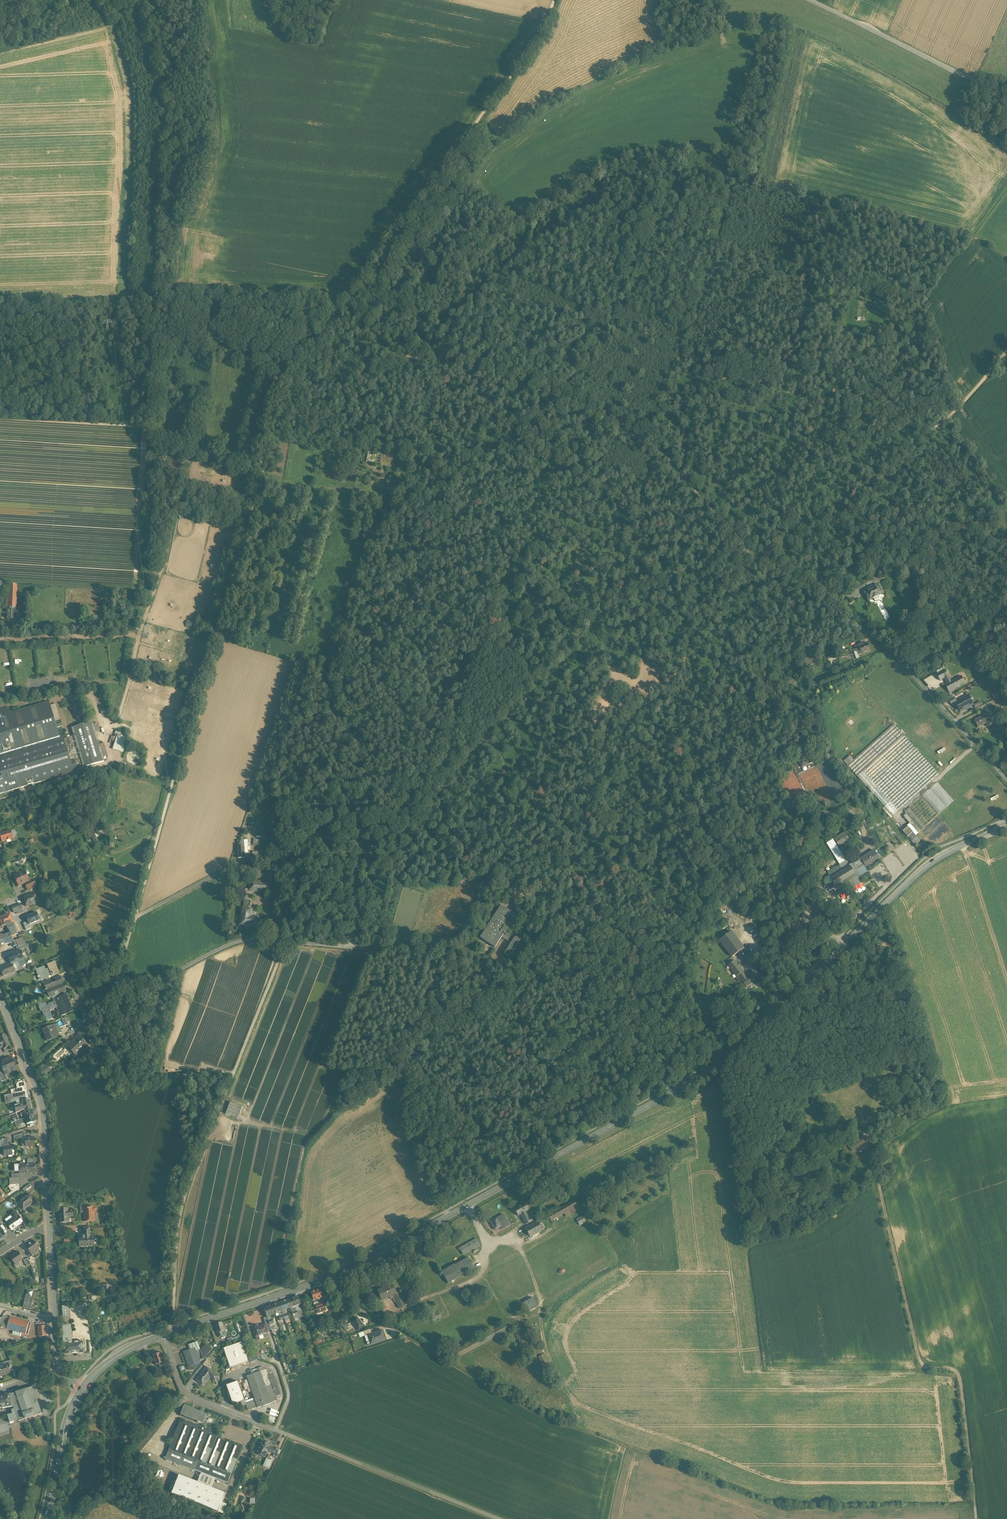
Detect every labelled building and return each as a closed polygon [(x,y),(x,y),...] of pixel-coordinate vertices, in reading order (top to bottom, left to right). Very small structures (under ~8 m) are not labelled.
[(382,456),(368,453),(366,462),(380,466),(382,456)] [(239,481),(235,489),(240,492),(244,483),(239,481)] [(18,585),(7,584),(6,606),(10,607),(16,607),(18,585)] [(876,585),(867,590),(867,591),(865,593),(869,601),(874,598),(875,601),(880,598),(879,596),(883,593),(879,585),(877,586),(876,585)] [(864,645),(863,643),(859,645),(862,654),(871,651),(868,643),(864,645)] [(940,681),(944,678),(948,676),(949,676),(946,670),(945,670),(938,674),(937,675),(940,681)] [(961,676),(951,682),(948,676),(944,678),(947,684),(945,685),(949,692),(965,683),(961,676)] [(967,697),(961,700),(961,701),(956,704),(960,712),(974,705),(973,704),(969,696),(968,696),(967,693),(966,694),(967,697)] [(11,713),(1,716),(12,752),(60,737),(55,721),(50,706),(49,702),(48,702),(11,713)] [(60,719),(56,704),(50,706),(55,721),(60,719)] [(2,754),(12,752),(1,716),(11,713),(9,707),(3,709),(0,710),(0,794),(19,788),(16,777),(10,779),(2,754)] [(988,714),(987,714),(986,713),(981,716),(982,717),(975,721),(978,727),(988,722),(990,726),(993,724),(994,724),(992,720),(991,718),(988,714)] [(994,724),(1000,719),(997,714),(991,718),(992,720),(994,724)] [(1000,719),(994,724),(993,724),(1001,735),(1006,731),(1003,728),(1006,726),(1000,719)] [(92,722),(72,728),(74,736),(72,737),(79,759),(81,758),(83,768),(104,761),(92,722)] [(854,760),(848,765),(893,816),(939,775),(894,724),(854,760)] [(112,749),(122,752),(127,737),(116,734),(112,749)] [(12,752),(2,754),(10,779),(16,777),(24,774),(25,776),(62,765),(62,764),(70,762),(63,739),(63,736),(60,737),(12,752)] [(62,765),(25,776),(28,785),(65,774),(65,773),(83,768),(81,758),(79,759),(72,737),(63,739),(70,762),(62,764),(62,765)] [(803,759),(799,761),(802,767),(812,762),(809,756),(803,759)] [(850,756),(844,761),(848,765),(854,760),(850,756)] [(24,774),(16,777),(19,788),(28,786),(28,785),(25,776),(24,774)] [(938,782),(922,796),(938,814),(954,800),(938,782)] [(921,797),(904,812),(920,830),(937,815),(921,797)] [(95,826),(84,831),(88,841),(92,839),(99,837),(98,832),(96,827),(95,826)] [(0,833),(0,834),(1,836),(2,842),(7,840),(7,841),(8,842),(10,841),(11,840),(10,840),(13,839),(11,830),(0,833)] [(846,832),(835,839),(839,847),(850,840),(846,832)] [(247,840),(241,840),(239,846),(238,846),(238,858),(244,858),(245,857),(247,857),(247,853),(248,853),(247,840)] [(847,861),(846,862),(833,840),(829,843),(828,844),(841,865),(844,871),(835,876),(831,878),(831,879),(836,887),(838,889),(857,877),(856,876),(856,875),(854,872),(856,871),(852,864),(850,866),(847,861)] [(264,851),(252,852),(253,858),(259,858),(259,861),(262,861),(263,857),(264,851)] [(875,851),(861,859),(866,868),(867,868),(880,860),(875,851)] [(861,859),(852,864),(856,871),(854,872),(856,875),(856,876),(857,877),(859,878),(869,872),(867,868),(866,868),(861,859)] [(841,865),(832,871),(835,876),(844,871),(841,865)] [(823,868),(818,872),(821,877),(826,874),(823,868)] [(25,871),(14,875),(15,876),(14,878),(15,881),(17,882),(19,886),(23,885),(23,884),(25,883),(29,881),(29,879),(25,871)] [(857,877),(838,889),(842,895),(861,884),(857,877)] [(29,881),(25,883),(28,890),(36,886),(32,878),(29,879),(29,881)] [(271,883),(250,881),(249,890),(249,891),(253,891),(270,893),(271,883)] [(34,894),(24,898),(27,906),(33,904),(33,905),(37,904),(36,903),(37,902),(34,894)] [(252,895),(245,894),(244,905),(251,905),(252,895)] [(21,904),(12,907),(14,913),(23,910),(21,904)] [(501,906),(480,938),(494,948),(501,937),(511,944),(504,954),(509,957),(516,947),(520,941),(515,937),(515,938),(505,931),(515,916),(501,906)] [(244,908),(241,908),(240,916),(242,916),(242,919),(243,919),(243,924),(250,925),(250,927),(258,927),(259,917),(251,917),(252,909),(251,909),(244,908)] [(34,916),(28,918),(29,921),(30,921),(31,923),(33,928),(45,922),(41,913),(34,916)] [(11,914),(0,918),(0,920),(3,927),(7,925),(10,933),(3,936),(5,940),(6,939),(12,937),(13,936),(15,935),(18,934),(15,926),(11,914)] [(31,923),(17,928),(16,925),(15,926),(18,934),(33,928),(31,923)] [(732,931),(720,941),(732,957),(744,948),(732,931)] [(22,937),(16,940),(18,947),(22,945),(25,944),(22,937)] [(525,944),(520,941),(516,947),(521,950),(525,944)] [(21,951),(13,954),(13,953),(7,955),(11,964),(13,963),(16,962),(17,962),(23,959),(24,959),(21,951)] [(743,972),(735,961),(728,965),(737,977),(739,975),(743,972)] [(11,964),(0,968),(2,972),(3,976),(16,972),(13,963),(11,964)] [(44,966),(36,970),(37,970),(39,974),(38,974),(38,977),(38,978),(40,977),(41,979),(45,978),(46,980),(49,979),(48,975),(51,974),(52,976),(58,973),(55,967),(49,969),(49,968),(46,969),(44,966)] [(747,978),(743,972),(739,975),(742,980),(743,981),(747,978)] [(753,972),(749,975),(750,975),(747,978),(743,981),(747,986),(751,983),(752,983),(754,981),(757,985),(761,982),(753,972)] [(60,980),(56,981),(56,983),(52,985),(50,980),(45,982),(47,989),(45,990),(46,991),(48,990),(51,998),(54,996),(56,996),(55,993),(59,991),(60,994),(65,992),(67,991),(63,983),(61,984),(60,982),(61,982),(60,980)] [(56,996),(54,996),(55,1000),(47,1004),(45,1000),(39,1002),(46,1022),(53,1019),(50,1011),(52,1010),(51,1009),(58,1006),(61,1016),(72,1012),(65,992),(60,994),(56,996)] [(58,1024),(43,1030),(47,1041),(60,1036),(59,1034),(62,1033),(58,1024)] [(84,1032),(80,1036),(82,1038),(85,1041),(89,1037),(90,1037),(87,1029),(84,1032)] [(0,1038),(0,1039),(0,1040),(3,1047),(4,1049),(10,1046),(5,1036),(0,1038)] [(77,1036),(68,1045),(76,1053),(76,1054),(80,1050),(81,1051),(83,1049),(84,1051),(89,1046),(85,1041),(82,1038),(80,1040),(77,1036)] [(120,1053),(112,1052),(112,1054),(111,1054),(110,1062),(118,1064),(120,1055),(119,1055),(120,1053)] [(15,1066),(12,1057),(6,1060),(11,1072),(17,1070),(15,1066)] [(6,1060),(0,1062),(0,1063),(4,1071),(5,1075),(11,1072),(6,1060)] [(51,1070),(47,1065),(39,1071),(43,1077),(51,1070)] [(24,1080),(17,1083),(18,1084),(16,1084),(17,1089),(22,1088),(23,1092),(24,1095),(26,1095),(26,1096),(27,1096),(28,1100),(29,1100),(26,1083),(25,1083),(24,1080)] [(15,1093),(7,1095),(9,1103),(16,1102),(17,1105),(20,1104),(21,1105),(23,1104),(22,1101),(28,1100),(27,1096),(26,1096),(26,1095),(24,1095),(23,1092),(15,1093)] [(28,1100),(22,1101),(23,1104),(24,1110),(32,1108),(30,1100),(30,1099),(29,1100),(28,1100)] [(237,1119),(242,1106),(228,1101),(224,1114),(237,1119)] [(17,1105),(15,1106),(16,1113),(24,1110),(23,1104),(21,1105),(20,1104),(17,1105)] [(32,1108),(24,1110),(25,1113),(23,1113),(23,1116),(25,1115),(25,1117),(33,1116),(32,1108)] [(33,1116),(25,1117),(27,1124),(35,1122),(33,1116)] [(35,1138),(25,1138),(25,1147),(35,1146),(35,1138)] [(865,1138),(852,1144),(855,1149),(867,1142),(865,1138)] [(12,1146),(3,1147),(4,1156),(5,1156),(4,1155),(12,1154),(12,1155),(13,1155),(12,1150),(12,1146)] [(36,1164),(19,1165),(19,1174),(36,1173),(36,1164)] [(35,1202),(29,1194),(18,1202),(22,1209),(28,1205),(29,1206),(35,1202)] [(574,1201),(561,1208),(564,1213),(566,1217),(579,1209),(574,1201)] [(524,1203),(514,1208),(518,1216),(521,1214),(525,1212),(528,1210),(524,1203)] [(89,1206),(89,1207),(87,1207),(84,1207),(84,1213),(85,1221),(94,1221),(94,1216),(93,1216),(93,1212),(96,1212),(97,1210),(97,1208),(95,1207),(93,1207),(91,1207),(91,1206),(90,1206),(89,1206)] [(62,1209),(59,1209),(59,1211),(60,1223),(69,1222),(69,1217),(74,1217),(73,1210),(68,1210),(68,1208),(62,1209)] [(561,1208),(548,1215),(551,1221),(564,1213),(561,1208)] [(14,1217),(7,1222),(12,1230),(23,1222),(17,1215),(15,1212),(12,1214),(14,1217)] [(504,1215),(490,1222),(495,1230),(501,1227),(502,1229),(509,1225),(504,1215)] [(585,1222),(582,1216),(576,1219),(579,1225),(585,1222)] [(538,1221),(525,1228),(530,1237),(543,1230),(538,1221)] [(85,1234),(83,1234),(83,1235),(82,1235),(81,1236),(81,1238),(79,1238),(79,1247),(94,1246),(94,1237),(90,1237),(90,1233),(85,1234)] [(477,1238),(458,1249),(459,1250),(460,1250),(463,1255),(480,1245),(477,1238)] [(34,1241),(31,1243),(30,1243),(26,1246),(31,1254),(39,1248),(34,1241)] [(18,1252),(10,1257),(15,1264),(14,1265),(16,1268),(20,1265),(18,1262),(23,1259),(18,1252)] [(468,1258),(442,1272),(448,1283),(474,1268),(468,1258)] [(400,1292),(397,1293),(392,1284),(377,1291),(382,1300),(390,1297),(391,1299),(395,1297),(397,1301),(403,1298),(400,1292)] [(484,1287),(467,1297),(470,1303),(488,1293),(484,1287)] [(320,1289),(311,1292),(314,1300),(319,1298),(322,1297),(320,1289)] [(38,1294),(27,1291),(23,1307),(30,1309),(33,1298),(36,1299),(38,1294)] [(298,1296),(292,1298),(295,1306),(299,1305),(301,1304),(298,1296)] [(533,1297),(523,1303),(528,1311),(537,1306),(538,1305),(533,1297)] [(292,1298),(287,1300),(289,1308),(291,1308),(295,1306),(292,1298)] [(403,1298),(397,1301),(400,1308),(406,1305),(403,1298)] [(286,1301),(280,1303),(282,1311),(284,1310),(288,1309),(286,1301)] [(321,1303),(315,1305),(318,1313),(327,1310),(324,1302),(321,1303)] [(280,1303),(272,1305),(275,1313),(279,1312),(282,1311),(280,1303)] [(272,1305),(264,1308),(267,1316),(275,1313),(272,1305)] [(0,1320),(0,1325),(1,1325),(1,1327),(7,1329),(10,1317),(3,1316),(0,1320)] [(29,1322),(10,1317),(7,1329),(13,1330),(12,1334),(20,1336),(21,1333),(26,1334),(29,1322)] [(357,1317),(351,1321),(358,1330),(364,1326),(357,1317)] [(222,1322),(214,1325),(217,1333),(218,1333),(219,1337),(223,1336),(221,1331),(225,1330),(222,1322)] [(63,1326),(62,1326),(63,1343),(71,1343),(71,1342),(70,1325),(68,1326),(63,1326)] [(265,1325),(253,1328),(256,1337),(257,1340),(269,1336),(267,1331),(265,1325)] [(372,1334),(368,1335),(371,1344),(385,1340),(382,1330),(372,1334)] [(83,1342),(71,1342),(71,1343),(63,1343),(64,1354),(84,1353),(83,1342)] [(197,1342),(188,1345),(190,1350),(194,1348),(195,1351),(200,1349),(197,1342)] [(242,1342),(223,1348),(230,1367),(249,1361),(242,1342)] [(207,1346),(204,1350),(202,1349),(201,1351),(200,1351),(203,1360),(212,1349),(207,1346)] [(190,1350),(183,1352),(186,1361),(197,1356),(195,1351),(194,1348),(190,1350)] [(161,1353),(156,1355),(155,1354),(153,1355),(153,1356),(152,1356),(154,1359),(152,1360),(153,1362),(154,1361),(156,1365),(159,1364),(164,1362),(161,1353)] [(259,1359),(257,1354),(249,1357),(251,1362),(259,1359)] [(543,1354),(538,1357),(543,1366),(548,1363),(543,1354)] [(197,1356),(186,1361),(189,1368),(191,1367),(194,1370),(200,1363),(199,1361),(197,1356)] [(209,1357),(203,1365),(206,1367),(212,1360),(209,1357)] [(0,1366),(0,1370),(2,1376),(6,1374),(11,1372),(11,1371),(9,1366),(8,1363),(0,1366)] [(266,1369),(263,1366),(251,1371),(252,1374),(247,1376),(255,1400),(257,1407),(258,1408),(271,1403),(271,1402),(277,1400),(276,1397),(281,1395),(273,1373),(268,1375),(266,1369)] [(219,1377),(207,1367),(197,1380),(203,1385),(210,1377),(216,1382),(219,1377)] [(238,1381),(226,1385),(233,1404),(241,1402),(245,1400),(238,1381)] [(10,1395),(10,1396),(11,1407),(14,1406),(19,1421),(41,1413),(32,1387),(10,1395)] [(0,1397),(0,1408),(11,1407),(10,1396),(10,1395),(10,1394),(5,1395),(5,1397),(0,1397)] [(254,1398),(245,1401),(245,1400),(241,1402),(242,1405),(244,1406),(246,1405),(248,1410),(257,1407),(255,1400),(254,1400),(254,1398)] [(202,1412),(184,1405),(181,1414),(203,1423),(207,1414),(206,1414),(206,1415),(201,1414),(202,1412)] [(154,1426),(158,1429),(173,1411),(169,1408),(154,1426)] [(184,1424),(180,1422),(169,1449),(198,1461),(207,1464),(217,1437),(212,1435),(197,1429),(184,1424)] [(213,1431),(198,1425),(198,1426),(197,1429),(212,1435),(213,1431)] [(154,1426),(136,1449),(140,1453),(159,1430),(158,1429),(154,1426)] [(242,1447),(217,1437),(207,1464),(231,1474),(232,1474),(242,1447)] [(265,1440),(264,1442),(261,1441),(257,1451),(262,1454),(261,1456),(265,1458),(267,1453),(271,1454),(274,1448),(270,1446),(270,1445),(267,1443),(268,1442),(265,1440)] [(279,1449),(274,1447),(271,1454),(271,1455),(277,1458),(279,1454),(277,1454),(279,1449)] [(198,1461),(169,1449),(165,1459),(194,1470),(198,1461)] [(207,1464),(198,1461),(194,1470),(227,1483),(231,1474),(207,1464)] [(225,1493),(179,1475),(172,1493),(218,1512),(225,1493)]
